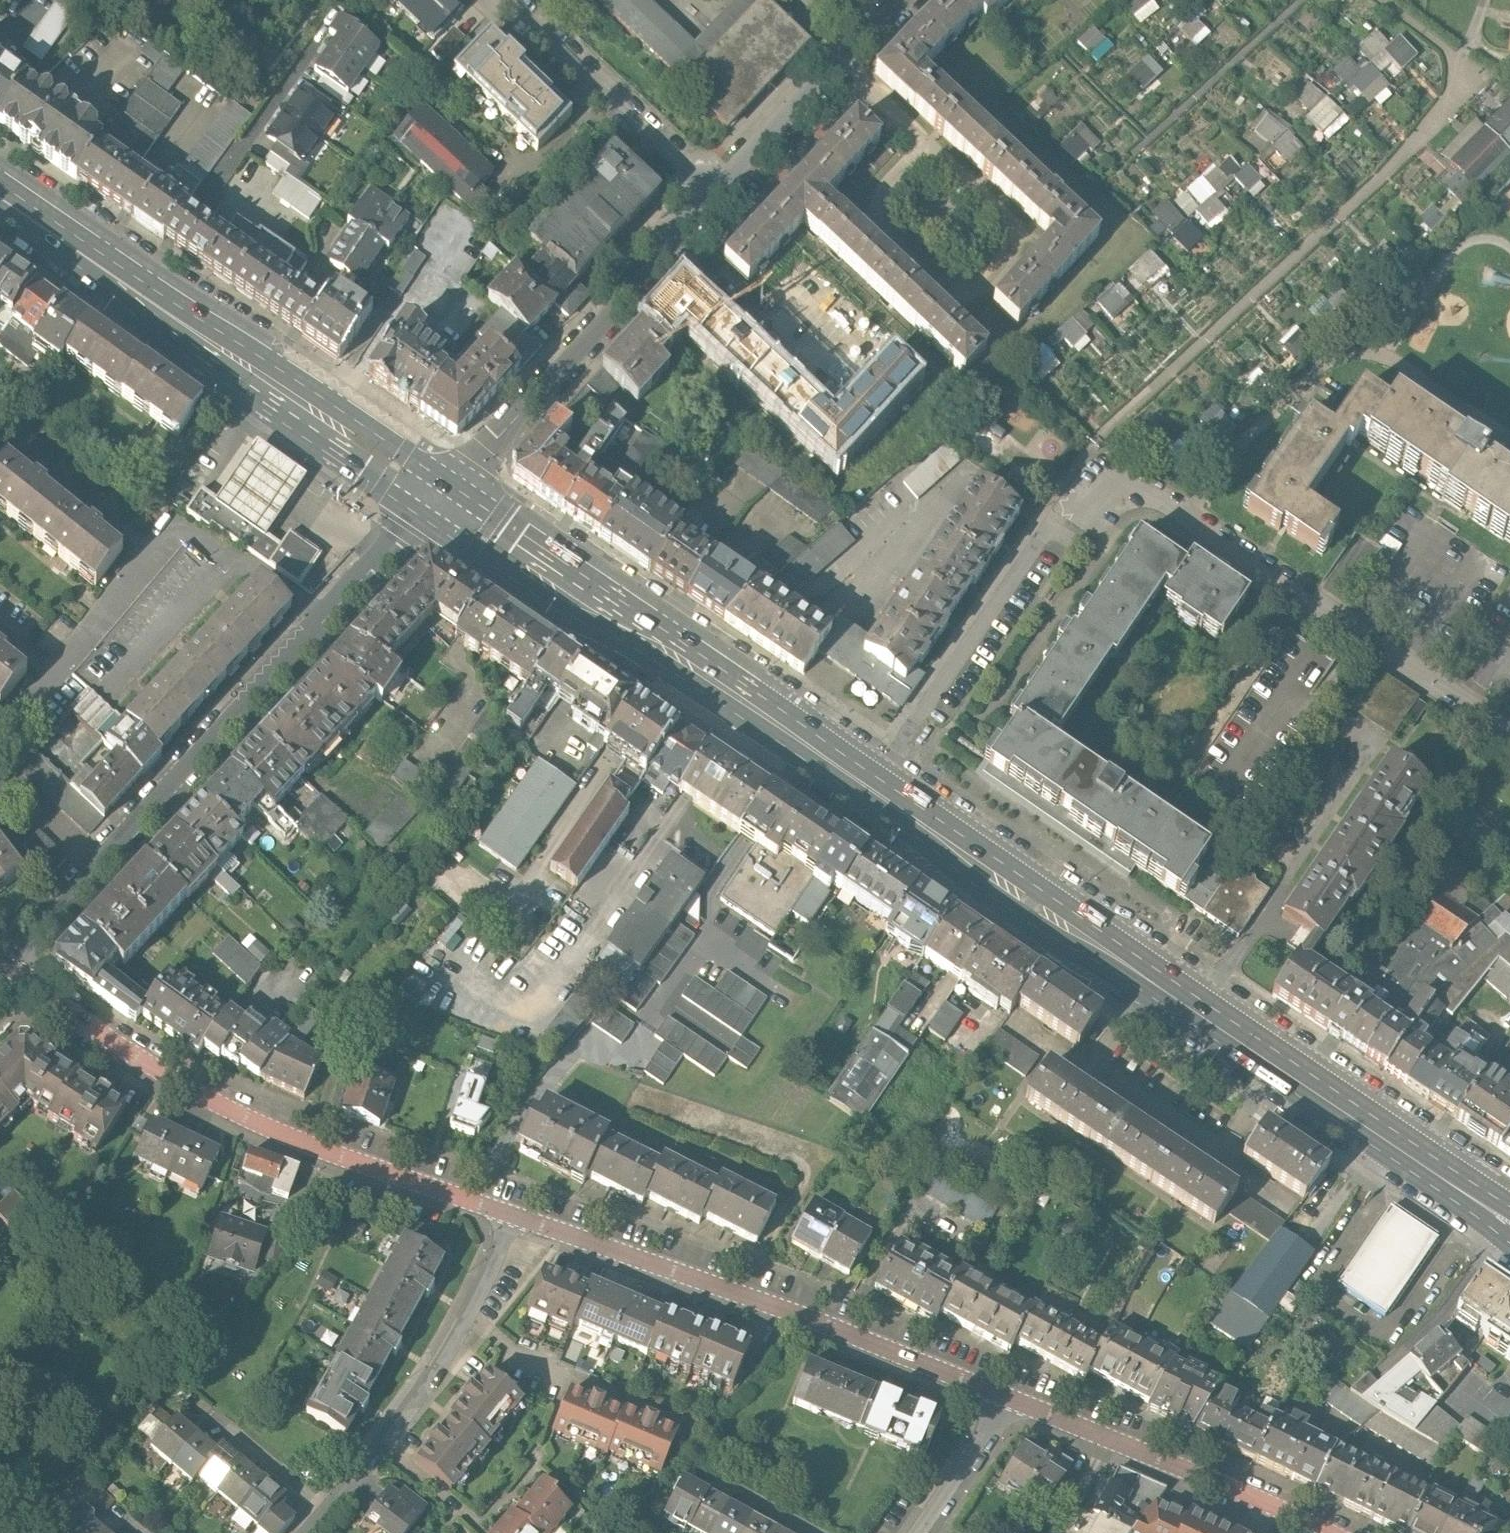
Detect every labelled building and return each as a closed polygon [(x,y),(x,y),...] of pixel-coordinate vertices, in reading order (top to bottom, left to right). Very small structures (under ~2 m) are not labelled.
[(44,63),(87,0),(59,0),(25,50),(44,63)] [(463,9),(453,0),(391,0),(434,40),(463,9)] [(763,4),(759,0),(740,0),(695,47),(645,0),(594,0),(686,86),(763,4)] [(912,35),(935,56),(982,13),(969,0),(948,0),(912,35)] [(982,13),(986,18),(1008,0),(969,0),(982,13)] [(1149,0),(1133,0),(1126,6),(1141,23),(1157,9),(1149,0)] [(729,136),(811,49),(763,4),(686,86),(682,91),(729,136)] [(342,43),(375,66),(391,44),(376,33),(378,30),(352,12),(341,28),(349,34),(342,43)] [(1188,16),(1176,27),(1191,44),(1203,33),(1188,16)] [(1087,52),(1099,36),(1085,26),(1073,41),(1087,52)] [(1367,59),(1385,40),(1372,28),(1354,47),(1367,59)] [(584,125),(494,34),(452,75),(542,166),(584,125)] [(935,56),(912,35),(876,73),(915,109),(937,85),(922,71),(935,56)] [(1416,56),(1399,37),(1384,51),(1401,69),(1416,56)] [(375,66),(342,43),(326,67),(335,73),(359,90),(375,66)] [(176,49),(104,140),(102,146),(140,171),(183,107),(167,96),(192,60),(176,49)] [(1161,73),(1147,58),(1128,75),(1143,91),(1161,73)] [(0,64),(0,123),(28,83),(0,64)] [(335,73),(329,82),(358,103),(365,94),(359,90),(335,73)] [(361,105),(358,103),(329,82),(326,81),(320,90),(350,110),(355,114),(361,105)] [(1292,95),(1304,109),(1320,95),(1308,81),(1292,95)] [(75,180),(102,146),(104,140),(57,104),(42,92),(30,84),(28,83),(0,123),(0,132),(24,147),(75,180)] [(294,109),(332,136),(350,110),(320,90),(312,84),(294,109)] [(985,130),(937,85),(915,109),(934,127),(933,128),(943,136),(943,135),(963,154),(985,130)] [(1057,102),(1044,88),(1037,96),(1040,100),(1028,111),(1037,120),(1057,102)] [(1324,142),(1347,117),(1322,94),(1299,119),(1324,142)] [(169,172),(159,185),(188,204),(252,115),(230,101),(179,168),(173,175),(169,172)] [(1440,156),(1475,190),(1509,155),(1509,101),(1483,128),(1475,120),(1440,156)] [(504,169),(434,104),(405,136),(484,208),(499,191),(491,184),(504,169)] [(332,136),(294,109),(277,134),(287,141),(315,161),(317,158),(332,136)] [(869,112),(825,160),(849,182),(893,134),(869,112)] [(1287,131),(1267,117),(1255,132),(1270,145),(1287,131)] [(1022,164),(985,130),(963,154),(983,172),(983,173),(991,181),(992,180),(1011,198),(1033,174),(1022,164)] [(1300,148),(1287,133),(1273,146),(1286,160),(1300,148)] [(1088,151),(1074,137),(1060,151),(1074,165),(1088,151)] [(287,141),(275,158),(296,172),(298,170),(311,178),(323,162),(317,158),(315,161),(287,141)] [(1285,165),(1286,164),(1267,144),(1255,155),(1270,172),(1281,162),(1285,165)] [(75,180),(134,220),(159,185),(140,171),(102,146),(75,180)] [(553,254),(556,251),(590,283),(674,194),(626,150),(540,241),(553,254)] [(1225,153),(1173,195),(1199,228),(1223,209),(1214,198),(1233,183),(1225,173),(1235,165),(1225,153)] [(825,160),(780,207),(804,229),(814,218),(837,194),(849,182),(825,160)] [(1245,163),(1230,174),(1242,190),(1257,178),(1245,163)] [(334,195),(311,178),(298,170),(296,172),(284,189),(320,214),(334,195)] [(359,221),(364,224),(395,246),(398,248),(420,215),(401,202),(411,187),(391,174),(359,221)] [(1052,191),(1033,174),(1011,198),(1038,223),(1060,199),(1062,197),(1053,189),(1052,191)] [(188,204),(159,185),(134,220),(162,241),(185,208),(188,204)] [(814,218),(869,268),(891,244),(837,194),(814,218)] [(1099,235),(1060,199),(1038,223),(1053,236),(1039,252),(1063,274),(1099,235)] [(1183,223),(1166,204),(1154,216),(1171,234),(1183,223)] [(759,277),(804,229),(780,207),(736,255),(759,277)] [(1445,220),(1432,207),(1418,221),(1431,234),(1445,220)] [(176,250),(238,291),(259,258),(227,236),(199,217),(185,208),(162,241),(176,250)] [(309,271),(238,221),(227,236),(259,258),(299,286),(309,271)] [(364,224),(338,262),(369,284),(395,246),(364,224)] [(945,294),(891,244),(869,268),(923,318),(945,294)] [(427,246),(401,285),(412,293),(438,254),(427,246)] [(18,263),(0,251),(0,295),(18,263)] [(553,254),(534,275),(568,307),(570,304),(590,283),(556,251),(553,254)] [(1063,274),(1039,252),(1021,271),(1020,271),(1012,280),(1013,280),(994,301),(1018,323),(1063,274)] [(1165,271),(1152,256),(1131,274),(1144,289),(1165,271)] [(299,286),(259,258),(238,291),(303,335),(324,303),(299,286)] [(0,295),(0,329),(8,317),(19,324),(24,316),(47,283),(18,263),(0,295)] [(498,298),(537,334),(539,337),(543,332),(568,307),(534,275),(527,268),(498,298)] [(695,323),(713,340),(735,316),(694,278),(656,318),(680,340),(695,323)] [(24,316),(52,335),(74,302),(47,283),(24,316)] [(601,293),(590,283),(570,304),(580,314),(601,293)] [(336,286),(324,303),(303,335),(342,361),(375,312),(336,286)] [(1132,303),(1118,287),(1099,304),(1114,320),(1132,303)] [(1000,344),(945,294),(923,318),(977,368),(1000,344)] [(70,362),(76,354),(100,319),(74,302),(52,335),(45,345),(51,349),(70,362)] [(24,316),(19,324),(6,343),(39,366),(51,349),(45,345),(52,335),(24,316)] [(713,340),(760,383),(782,359),(735,316),(713,340)] [(684,343),(680,340),(656,318),(613,363),(649,397),(679,366),(670,358),(684,343)] [(76,354),(134,393),(157,359),(100,319),(76,354)] [(418,319),(379,376),(431,412),(455,376),(457,374),(446,367),(452,358),(452,356),(429,339),(434,331),(418,319)] [(537,334),(515,358),(529,371),(556,344),(543,332),(539,337),(537,334)] [(502,346),(478,371),(505,396),(529,371),(515,358),(502,346)] [(1057,365),(1045,351),(1029,365),(1042,379),(1057,365)] [(904,353),(858,402),(881,423),(927,374),(904,353)] [(214,397),(157,359),(134,393),(190,432),(214,397)] [(833,407),(782,359),(760,383),(811,431),(833,407)] [(473,431),(505,396),(478,371),(477,370),(465,383),(455,376),(431,412),(461,433),(473,431)] [(625,405),(598,381),(583,399),(609,423),(625,405)] [(1256,502),(1246,516),(1278,537),(1280,534),(1316,559),(1325,545),(1328,547),(1336,534),(1303,511),(1346,449),(1349,452),(1358,438),(1369,445),(1390,413),(1361,393),(1331,438),(1307,422),(1253,500),(1256,502)] [(844,462),(881,423),(858,402),(844,417),(833,407),(811,431),(844,462)] [(1397,404),(1390,413),(1369,445),(1449,499),(1446,504),(1509,544),(1509,485),(1489,471),(1491,468),(1397,404)] [(526,477),(550,494),(572,461),(579,454),(570,446),(585,431),(568,414),(524,461),(526,477)] [(585,460),(590,464),(601,471),(624,437),(608,426),(585,460)] [(915,474),(931,491),(972,456),(956,438),(915,474)] [(245,460),(217,501),(266,535),(296,493),(307,477),(258,443),(245,460)] [(748,462),(780,485),(797,471),(763,447),(748,462)] [(550,494),(574,510),(601,471),(590,464),(586,470),(572,461),(550,494)] [(0,472),(0,513),(95,586),(121,551),(99,534),(101,530),(91,523),(89,526),(44,491),(46,488),(37,481),(34,484),(7,463),(0,472)] [(574,510),(611,536),(642,491),(628,481),(624,487),(601,471),(574,510)] [(846,505),(797,471),(780,485),(829,520),(846,505)] [(991,481),(955,533),(998,561),(1033,510),(991,481)] [(611,536),(663,571),(691,531),(696,523),(644,487),(642,491),(611,536)] [(290,532),(281,545),(266,535),(217,501),(201,490),(187,512),(209,528),(212,526),(300,586),(322,553),(290,532)] [(784,602),(857,537),(838,515),(802,547),(786,530),(758,555),(773,572),(764,580),(784,602)] [(663,571),(683,598),(711,558),(691,531),(663,571)] [(955,533),(926,575),(968,604),(998,561),(955,533)] [(1188,571),(1141,540),(1131,555),(1133,557),(1078,637),(1074,635),(1012,726),(1021,732),(1046,749),(1054,738),(1059,741),(1113,662),(1116,665),(1166,591),(1171,594),(1172,595),(1188,571)] [(73,678),(88,691),(91,694),(205,559),(187,544),(73,678)] [(425,556),(387,597),(420,624),(432,611),(460,629),(483,594),(425,556)] [(759,590),(711,558),(683,598),(719,622),(759,590)] [(1195,561),(1188,571),(1172,595),(1171,594),(1164,604),(1183,616),(1181,618),(1204,634),(1205,631),(1223,643),(1252,599),(1195,561)] [(926,575),(902,610),(944,640),(968,604),(926,575)] [(261,580),(217,628),(248,656),(291,607),(261,580)] [(719,622),(764,653),(794,610),(760,587),(759,590),(719,622)] [(557,643),(483,594),(460,629),(454,638),(463,644),(462,646),(476,655),(478,651),(529,685),(533,678),(554,646),(557,643)] [(380,666),(420,624),(387,597),(347,640),(380,666)] [(826,632),(794,610),(764,653),(797,675),(814,649),(826,632)] [(927,664),(944,640),(902,610),(884,636),(877,647),(919,676),(927,664)] [(937,671),(927,664),(919,676),(877,647),(884,636),(853,615),(826,632),(814,649),(914,704),(937,671)] [(217,628),(173,675),(204,703),(248,656),(217,628)] [(347,640),(327,662),(370,700),(380,702),(397,674),(380,666),(347,640)] [(581,664),(554,646),(533,678),(545,686),(559,696),(581,664)] [(26,674),(3,657),(5,653),(0,649),(0,707),(26,674)] [(274,720),(258,738),(299,778),(370,700),(327,662),(311,679),(274,720)] [(635,700),(581,664),(559,696),(556,701),(610,737),(635,700)] [(1371,667),(1345,706),(1393,738),(1419,698),(1371,667)] [(173,675),(126,726),(157,754),(204,703),(173,675)] [(537,698),(545,686),(533,678),(529,685),(501,726),(516,735),(540,699),(537,698)] [(91,694),(88,691),(70,712),(106,747),(126,726),(91,694)] [(677,728),(635,700),(610,737),(603,747),(645,776),(650,768),(677,728)] [(502,717),(484,705),(437,776),(437,781),(427,795),(443,805),(502,717)] [(118,757),(106,747),(70,712),(34,757),(80,798),(118,757)] [(106,747),(118,757),(143,780),(162,759),(157,754),(126,726),(106,747)] [(710,750),(677,728),(650,768),(683,790),(710,750)] [(1213,861),(1046,749),(1021,732),(990,777),(1010,790),(1014,784),(1063,817),(1062,819),(1117,856),(1119,855),(1168,888),(1163,896),(1181,908),(1213,861)] [(271,809),(299,778),(258,738),(228,770),(261,799),(271,809)] [(104,820),(80,798),(34,757),(20,743),(5,759),(90,837),(104,820)] [(715,754),(710,750),(683,790),(681,793),(686,797),(743,835),(772,792),(715,754)] [(104,820),(143,780),(118,757),(80,798),(104,820)] [(573,785),(535,758),(476,842),(514,869),(573,785)] [(1285,920),(1316,939),(1322,944),(1428,790),(1391,762),(1378,782),(1351,821),(1325,861),(1298,900),(1285,920)] [(231,832),(261,799),(228,770),(199,802),(231,832)] [(419,803),(401,786),(358,832),(377,849),(419,803)] [(622,799),(601,786),(542,872),(568,890),(619,817),(613,813),(622,799)] [(812,875),(817,879),(844,840),(776,794),(772,792),(743,835),(740,838),(744,841),(752,847),(776,862),(781,855),(812,875)] [(199,802),(170,833),(210,869),(238,838),(231,832),(199,802)] [(0,901),(37,873),(0,825),(0,901)] [(170,833),(142,864),(182,900),(185,902),(213,872),(210,869),(170,833)] [(52,877),(66,861),(38,835),(24,851),(52,877)] [(869,856),(844,840),(817,879),(814,884),(829,893),(833,887),(843,894),(869,856)] [(770,937),(812,875),(781,855),(776,862),(752,847),(716,901),(770,937)] [(918,889),(869,856),(843,894),(893,927),(918,889)] [(671,859),(586,977),(616,998),(636,970),(640,973),(675,923),(704,883),(671,859)] [(1234,875),(1213,861),(1181,908),(1194,917),(1196,914),(1204,919),(1234,875)] [(142,864),(109,900),(149,936),(182,900),(142,864)] [(1244,882),(1234,875),(1204,919),(1240,944),(1270,899),(1253,888),(1252,880),(1244,882)] [(1455,876),(1439,895),(1463,911),(1476,892),(1455,876)] [(956,914),(918,889),(893,927),(887,937),(924,961),(926,958),(956,914)] [(1492,907),(1502,918),(1507,915),(1509,912),(1509,890),(1492,907)] [(1439,895),(1419,923),(1451,944),(1477,920),(1463,911),(1439,895)] [(116,972),(149,936),(109,900),(76,936),(112,969),(116,972)] [(1407,1000),(1418,986),(1429,993),(1425,999),(1435,1006),(1450,1016),(1452,1020),(1485,981),(1501,962),(1509,969),(1509,918),(1507,915),(1502,918),(1492,907),(1477,920),(1451,944),(1419,923),(1377,980),(1407,1000)] [(954,977),(957,979),(986,935),(983,932),(956,914),(926,958),(954,977)] [(297,926),(287,917),(279,925),(289,934),(297,926)] [(693,936),(675,923),(640,973),(636,970),(616,998),(635,1012),(656,983),(658,985),(693,936)] [(1030,964),(986,935),(957,979),(1002,1009),(1012,1016),(1018,1007),(1042,972),(1030,964)] [(106,976),(112,969),(76,936),(49,966),(50,975),(88,1000),(92,995),(106,976)] [(261,968),(228,939),(214,955),(247,984),(261,968)] [(1277,1000),(1327,1034),(1353,996),(1307,966),(1322,944),(1316,939),(1300,963),(1277,1000)] [(1509,1002),(1509,969),(1501,962),(1485,981),(1509,1002)] [(143,1002),(134,1014),(191,1054),(196,1047),(221,1013),(164,972),(143,1002)] [(682,997),(742,1037),(768,998),(729,972),(716,991),(695,978),(682,997)] [(1103,1013),(1042,972),(1018,1007),(1079,1048),(1103,1013)] [(914,973),(903,988),(919,999),(929,984),(914,973)] [(130,1020),(134,1014),(143,1002),(106,976),(92,995),(130,1020)] [(1401,1033),(1425,999),(1429,993),(1418,986),(1407,1000),(1387,1023),(1401,1033)] [(903,988),(873,1033),(910,1059),(919,1044),(900,1031),(921,1000),(919,999),(903,988)] [(1370,1006),(1353,996),(1327,1034),(1364,1058),(1387,1023),(1367,1010),(1370,1006)] [(1364,1058),(1388,1075),(1435,1006),(1425,999),(1401,1033),(1387,1023),(1364,1058)] [(964,1014),(945,1001),(927,1029),(946,1042),(964,1014)] [(307,1003),(287,1032),(256,1075),(298,1094),(318,1054),(296,1045),(318,1011),(307,1003)] [(1388,1075),(1409,1089),(1432,1055),(1427,1052),(1450,1016),(1435,1006),(1388,1075)] [(635,1027),(605,1007),(592,1026),(623,1046),(635,1027)] [(224,1009),(221,1013),(196,1047),(213,1058),(217,1052),(254,1078),(256,1075),(287,1032),(266,1018),(261,1025),(245,1014),(240,1020),(224,1009)] [(728,1057),(668,1017),(655,1036),(665,1043),(645,1073),(664,1086),(684,1056),(715,1077),(728,1057)] [(1026,1077),(1039,1056),(998,1030),(985,1052),(1026,1077)] [(0,1065),(0,1078),(30,1108),(40,1097),(63,1110),(86,1072),(89,1070),(35,1032),(0,1065)] [(873,1033),(827,1099),(865,1125),(910,1059),(873,1033)] [(742,1037),(728,1057),(747,1070),(761,1050),(742,1037)] [(1409,1089),(1429,1103),(1460,1062),(1470,1050),(1457,1041),(1441,1062),(1432,1055),(1409,1089)] [(1496,1065),(1509,1075),(1509,1048),(1496,1065)] [(1027,1095),(1090,1138),(1113,1105),(1050,1062),(1027,1095)] [(1429,1103),(1455,1120),(1486,1080),(1460,1062),(1429,1103)] [(489,1075),(471,1069),(452,1128),(473,1136),(490,1118),(476,1114),(489,1075)] [(136,1103),(86,1072),(63,1110),(62,1113),(111,1144),(136,1103)] [(388,1083),(352,1072),(339,1112),(375,1124),(388,1083)] [(30,1108),(0,1078),(0,1145),(9,1136),(6,1132),(30,1108)] [(1486,1080),(1455,1120),(1501,1151),(1509,1140),(1509,1096),(1486,1080)] [(528,1105),(513,1135),(538,1148),(534,1156),(575,1177),(579,1171),(600,1130),(602,1125),(540,1094),(533,1107),(528,1105)] [(1090,1138),(1153,1181),(1175,1147),(1113,1105),(1090,1138)] [(147,1151),(180,1167),(198,1131),(165,1115),(147,1151)] [(1328,1165),(1266,1122),(1243,1155),(1305,1198),(1328,1165)] [(655,1159),(600,1130),(579,1171),(634,1200),(639,1190),(655,1159)] [(231,1147),(198,1131),(180,1167),(213,1183),(231,1147)] [(1509,1158),(1509,1140),(1501,1151),(1509,1158)] [(292,1156),(261,1146),(254,1165),(286,1176),(292,1156)] [(1238,1190),(1175,1147),(1153,1181),(1215,1223),(1238,1190)] [(659,1151),(655,1159),(639,1190),(692,1217),(696,1210),(712,1178),(659,1151)] [(309,1162),(292,1156),(286,1176),(283,1185),(299,1191),(309,1162)] [(716,1172),(712,1178),(696,1210),(750,1238),(769,1199),(716,1172)] [(23,1186),(9,1199),(4,1204),(18,1220),(37,1202),(23,1186)] [(1,1207),(4,1204),(9,1199),(0,1189),(0,1206),(1,1207)] [(1270,1244),(1280,1230),(1284,1225),(1244,1195),(1230,1214),(1270,1244)] [(786,1238),(814,1253),(836,1215),(808,1199),(786,1238)] [(1288,1221),(1295,1226),(1307,1209),(1300,1204),(1288,1221)] [(276,1223),(229,1209),(216,1251),(264,1265),(276,1223)] [(1390,1210),(1337,1288),(1383,1320),(1437,1241),(1390,1210)] [(864,1230),(836,1215),(814,1253),(843,1269),(864,1230)] [(1315,1256),(1280,1230),(1270,1244),(1232,1294),(1253,1309),(1267,1320),(1315,1256)] [(422,1312),(434,1289),(438,1292),(445,1279),(441,1277),(454,1253),(415,1232),(383,1290),(422,1312)] [(928,1318),(933,1309),(954,1271),(894,1238),(868,1285),(928,1318)] [(554,1262),(536,1305),(581,1324),(584,1318),(599,1281),(554,1262)] [(1002,1347),(1007,1337),(1026,1304),(957,1266),(954,1271),(933,1309),(1002,1347)] [(144,1267),(136,1279),(146,1285),(154,1274),(144,1267)] [(1480,1328),(1507,1293),(1509,1288),(1479,1267),(1453,1305),(1475,1319),(1473,1323),(1480,1328)] [(602,1275),(599,1281),(584,1318),(612,1329),(609,1336),(621,1341),(624,1334),(657,1348),(675,1305),(602,1275)] [(389,1370),(402,1348),(406,1350),(412,1338),(408,1336),(422,1312),(383,1290),(350,1349),(389,1370)] [(1507,1293),(1480,1328),(1477,1333),(1505,1351),(1501,1356),(1509,1362),(1509,1295),(1507,1293)] [(1232,1336),(1253,1309),(1232,1294),(1212,1321),(1232,1336)] [(1078,1376),(1082,1368),(1098,1339),(1028,1300),(1026,1304),(1007,1337),(1078,1376)] [(718,1323),(675,1305),(657,1348),(700,1366),(701,1364),(718,1323)] [(719,1319),(718,1323),(701,1364),(743,1381),(761,1337),(719,1319)] [(1082,1368),(1144,1402),(1168,1359),(1106,1325),(1098,1339),(1082,1368)] [(1434,1327),(1403,1354),(1415,1369),(1423,1378),(1454,1351),(1434,1327)] [(369,1406),(373,1409),(380,1397),(376,1394),(389,1370),(350,1349),(318,1408),(357,1429),(369,1406)] [(1381,1412),(1407,1429),(1427,1404),(1429,1401),(1414,1393),(1404,1405),(1386,1394),(1408,1374),(1415,1369),(1403,1354),(1371,1381),(1356,1395),(1381,1412)] [(803,1397),(869,1424),(886,1384),(820,1356),(803,1397)] [(1142,1405),(1187,1427),(1214,1387),(1218,1382),(1168,1359),(1144,1402),(1142,1405)] [(460,1409),(463,1412),(494,1437),(531,1393),(497,1365),(460,1409)] [(1424,1379),(1423,1378),(1415,1369),(1408,1374),(1412,1379),(1414,1377),(1419,1384),(1424,1379)] [(1344,1387),(1356,1395),(1371,1381),(1362,1371),(1344,1387)] [(635,1402),(582,1380),(564,1422),(617,1445),(619,1442),(635,1402)] [(951,1412),(886,1384),(869,1424),(934,1452),(951,1412)] [(1187,1427),(1214,1440),(1234,1399),(1235,1396),(1214,1387),(1187,1427)] [(637,1398),(635,1402),(619,1442),(671,1464),(689,1420),(637,1398)] [(1243,1403),(1234,1399),(1214,1440),(1249,1457),(1270,1415),(1256,1408),(1254,1413),(1242,1407),(1243,1403)] [(1438,1448),(1448,1433),(1453,1425),(1427,1404),(1407,1429),(1438,1448)] [(149,1425),(165,1439),(177,1424),(161,1411),(149,1425)] [(162,1443),(182,1459),(208,1429),(188,1412),(177,1424),(165,1439),(162,1443)] [(497,1440),(494,1437),(463,1412),(426,1456),(460,1484),(497,1440)] [(1453,1425),(1448,1433),(1481,1454),(1494,1437),(1460,1414),(1453,1425)] [(1249,1457),(1310,1487),(1331,1445),(1270,1415),(1249,1457)] [(228,1445),(208,1429),(182,1459),(203,1476),(208,1469),(228,1445)] [(1064,1452),(1039,1435),(1015,1470),(1057,1499),(1073,1474),(1078,1467),(1061,1456),(1064,1452)] [(208,1469),(229,1487),(255,1456),(234,1439),(228,1445),(208,1469)] [(1363,1513),(1384,1471),(1331,1445),(1310,1487),(1363,1513)] [(276,1473),(255,1456),(229,1487),(250,1504),(276,1473)] [(554,1468),(538,1488),(570,1515),(582,1499),(564,1484),(568,1479),(554,1468)] [(1152,1469),(1143,1485),(1134,1503),(1152,1513),(1169,1495),(1178,1480),(1152,1469)] [(674,1505),(697,1518),(718,1482),(694,1470),(674,1505)] [(1423,1490),(1384,1471),(1363,1513),(1402,1532),(1423,1490)] [(297,1491),(276,1473),(250,1504),(271,1521),(290,1499),(297,1491)] [(1084,1482),(1073,1474),(1057,1499),(1069,1509),(1062,1521),(1073,1528),(1087,1502),(1088,1499),(1077,1494),(1084,1482)] [(1123,1474),(1106,1506),(1145,1527),(1152,1513),(1134,1503),(1143,1485),(1123,1474)] [(1472,1505),(1483,1483),(1470,1477),(1459,1498),(1472,1505)] [(117,1506),(125,1495),(105,1479),(96,1489),(117,1506)] [(376,1510),(368,1522),(376,1531),(392,1522),(405,1532),(409,1532),(437,1498),(415,1480),(409,1487),(401,1480),(376,1510)] [(697,1518),(721,1531),(741,1495),(718,1482),(697,1518)] [(557,1530),(570,1515),(538,1488),(525,1504),(554,1528),(557,1530)] [(1404,1532),(1439,1532),(1453,1504),(1423,1490),(1402,1532),(1404,1532)] [(724,1532),(750,1532),(764,1508),(741,1495),(721,1531),(724,1532)] [(1159,1532),(1223,1532),(1232,1514),(1204,1501),(1200,1510),(1169,1495),(1152,1513),(1145,1527),(1159,1532)] [(290,1499),(271,1521),(269,1524),(280,1532),(289,1532),(306,1512),(290,1499)] [(507,1518),(526,1532),(550,1532),(554,1528),(525,1504),(521,1501),(507,1518)] [(1087,1502),(1073,1528),(1071,1532),(1140,1532),(1145,1527),(1106,1506),(1104,1511),(1087,1502)] [(1453,1504),(1439,1532),(1478,1532),(1485,1520),(1453,1504)] [(787,1521),(764,1508),(750,1532),(781,1532),(787,1521)] [(1232,1514),(1223,1532),(1272,1532),(1270,1532),(1232,1514)] [(102,1518),(89,1532),(120,1532),(102,1518)] [(507,1518),(494,1532),(526,1532),(507,1518)] [(787,1521),(781,1532),(808,1532),(787,1521)]
